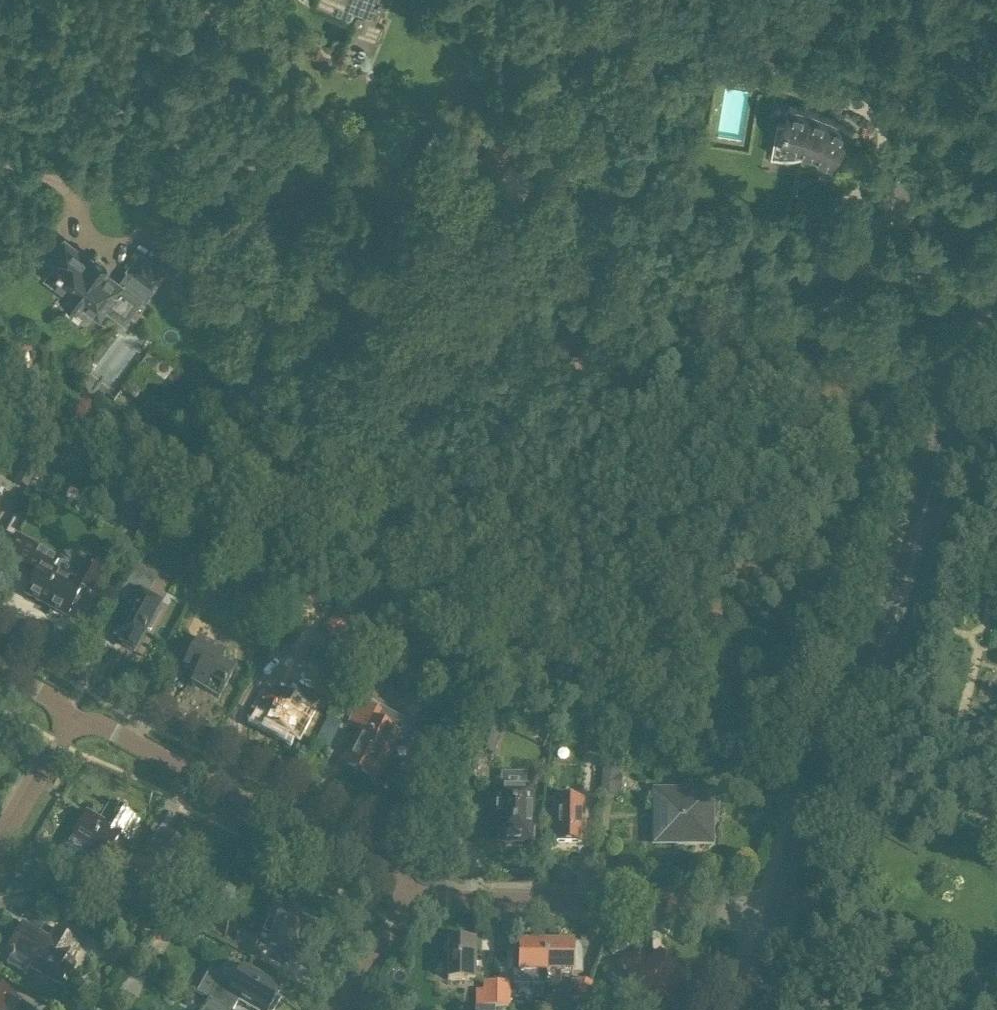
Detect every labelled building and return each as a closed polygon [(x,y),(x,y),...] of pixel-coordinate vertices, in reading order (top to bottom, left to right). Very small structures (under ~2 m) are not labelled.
[(354,13),(352,17),(352,18),(352,19),(352,20),(353,20),(353,21),(358,23),(349,43),(357,46),(357,47),(357,48),(359,50),(361,51),(362,51),(362,50),(363,50),(364,48),(372,52),(383,25),(373,21),(375,16),(377,16),(379,15),(384,2),(385,0),(322,0),(354,13)] [(736,64),(747,66),(750,51),(738,49),(736,64)] [(787,123),(779,121),(773,155),(783,157),(786,157),(794,156),(796,156),(807,154),(808,151),(816,154),(831,163),(853,130),(835,119),(812,110),(790,105),(787,123)] [(53,265),(43,277),(62,291),(59,294),(78,308),(82,303),(99,316),(109,303),(112,306),(111,308),(123,318),(140,295),(124,283),(122,285),(104,271),(108,265),(91,252),(88,255),(64,237),(47,260),(53,265)] [(163,272),(139,253),(128,267),(152,286),(163,272)] [(147,358),(141,367),(164,384),(172,373),(161,365),(159,367),(147,358)] [(128,384),(122,392),(134,401),(140,393),(128,384)] [(28,490),(42,461),(29,455),(15,483),(28,490)] [(33,517),(57,470),(43,463),(28,494),(30,495),(21,512),(33,517)] [(57,560),(36,549),(15,538),(2,562),(35,579),(26,596),(67,617),(82,588),(90,592),(102,569),(85,560),(74,583),(51,571),(57,560)] [(225,562),(231,552),(221,545),(215,555),(225,562)] [(116,639),(123,643),(121,645),(135,652),(148,626),(152,628),(162,609),(158,607),(159,605),(145,598),(151,587),(128,575),(116,597),(127,602),(113,629),(119,633),(116,639)] [(337,638),(361,617),(346,608),(326,626),(337,638)] [(219,699),(236,667),(222,659),(225,654),(199,640),(184,668),(196,674),(191,684),(219,699)] [(315,713),(275,691),(272,695),(264,691),(254,710),(264,715),(261,721),(276,729),(275,733),(285,739),(287,736),(298,742),(315,713)] [(360,731),(342,765),(373,782),(385,760),(382,758),(396,733),(399,734),(406,723),(380,709),(379,712),(361,703),(349,725),(360,731)] [(493,755),(500,724),(485,720),(477,751),(493,755)] [(615,799),(618,772),(603,771),(601,797),(615,799)] [(530,843),(530,790),(496,789),(496,822),(493,822),(493,823),(491,825),(491,829),(493,830),(493,834),(491,837),(491,840),(493,840),(493,842),(530,843)] [(695,796),(695,792),(668,791),(668,795),(653,795),(653,813),(656,813),(655,828),(657,828),(657,843),(675,843),(675,847),(693,847),(694,838),(710,839),(710,813),(714,813),(714,796),(695,796)] [(582,843),(583,801),(555,801),(554,843),(582,843)] [(126,840),(138,820),(111,805),(100,823),(87,816),(71,843),(87,853),(89,850),(106,860),(120,836),(126,840)] [(164,891),(188,850),(161,834),(146,859),(136,854),(121,878),(136,887),(142,878),(164,891)] [(222,901),(230,900),(233,893),(229,887),(221,887),(218,895),(222,901)] [(309,946),(310,945),(319,945),(323,935),(317,928),(318,927),(298,918),(300,914),(273,902),(265,920),(268,921),(262,934),(270,937),(267,943),(300,958),(306,945),(309,946)] [(13,955),(6,967),(25,978),(31,969),(52,981),(60,986),(69,971),(61,966),(67,955),(71,958),(79,943),(56,929),(49,940),(23,925),(7,952),(13,955)] [(253,956),(259,943),(226,927),(220,940),(253,956)] [(475,981),(475,942),(448,942),(447,981),(475,981)] [(546,974),(546,942),(531,942),(531,944),(519,944),(518,974),(546,974)] [(546,942),(546,974),(546,986),(561,986),(561,974),(583,974),(583,947),(573,947),(573,944),(560,944),(560,942),(546,942)] [(645,964),(635,951),(617,964),(650,1009),(665,999),(669,1005),(677,1006),(684,1001),(686,994),(681,987),(683,985),(660,953),(645,964)] [(249,969),(248,971),(244,969),(233,987),(221,979),(209,1000),(226,1009),(234,1009),(239,1002),(253,1009),(274,1009),(281,998),(279,997),(282,991),(261,979),(262,976),(249,969)] [(591,983),(577,980),(571,1004),(585,1007),(591,983)] [(497,983),(483,983),(483,991),(475,991),(475,1007),(483,1007),(483,1009),(497,1009),(497,1007),(497,983)] [(509,1007),(510,983),(497,983),(497,1007),(509,1007)] [(21,1002),(0,990),(0,1009),(16,1009),(21,1002)] [(209,1000),(207,1003),(204,1009),(226,1009),(209,1000)]
